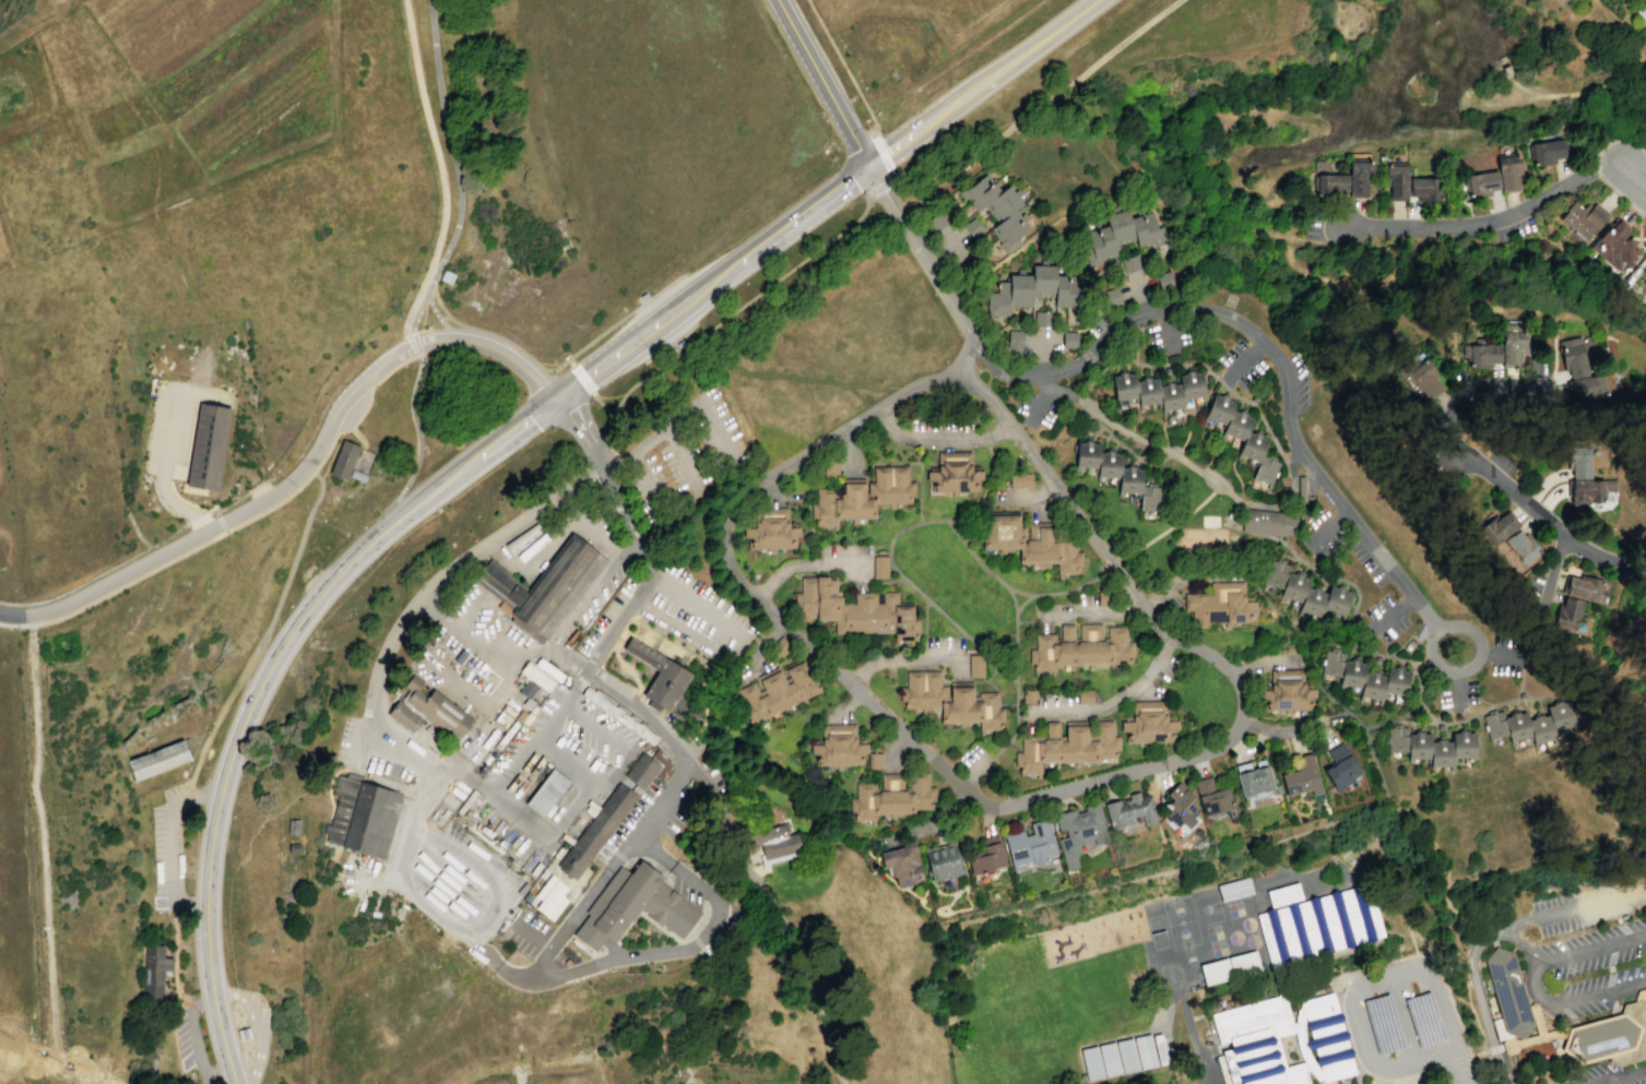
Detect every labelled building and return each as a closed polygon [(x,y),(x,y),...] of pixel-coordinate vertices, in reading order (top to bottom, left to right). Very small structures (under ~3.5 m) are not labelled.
[(1511,64),(1503,67),(1507,76),(1514,73),(1511,64)] [(1531,143),(1534,166),(1556,163),(1555,158),(1568,157),(1566,139),(1531,143)] [(1500,193),(1519,191),(1517,173),(1520,173),(1518,155),(1496,157),(1500,193)] [(1348,174),(1314,174),(1314,196),(1366,196),(1366,173),(1371,173),(1371,162),(1348,162),(1348,174)] [(1406,165),(1386,166),(1387,201),(1407,200),(1406,165)] [(1498,194),(1497,172),(1467,174),(1468,195),(1498,194)] [(960,193),(975,212),(984,205),(998,223),(989,230),(1007,254),(1019,244),(1015,238),(1029,227),(1015,209),(1021,204),(1000,177),(992,183),(985,173),(960,193)] [(1408,178),(1409,200),(1440,199),(1440,177),(1408,178)] [(1585,210),(1572,201),(1557,220),(1587,243),(1609,214),(1592,200),(1585,210)] [(1080,233),(1089,267),(1104,263),(1103,258),(1117,255),(1114,245),(1135,240),(1138,249),(1166,241),(1162,226),(1156,227),(1152,212),(1129,218),(1127,210),(1104,216),(1107,226),(1080,233)] [(1625,236),(1631,229),(1616,217),(1591,249),(1621,273),(1641,249),(1625,236)] [(1125,273),(1121,260),(1136,254),(1140,269),(1125,273)] [(986,315),(986,293),(996,293),(996,281),(1008,282),(1008,274),(1031,275),(1031,265),(1054,265),(1054,275),(1077,275),(1077,293),(1085,293),(1083,310),(1070,310),(1070,307),(1053,307),(1053,297),(1031,296),(1031,303),(1029,303),(1028,306),(1008,306),(1008,315),(986,315)] [(454,274),(449,285),(438,279),(443,269),(454,274)] [(1154,275),(1169,271),(1173,285),(1159,289),(1154,275)] [(1106,307),(1101,291),(1116,287),(1122,301),(1106,307)] [(1034,326),(1034,311),(1050,312),(1050,326),(1034,326)] [(1501,367),(1519,367),(1519,354),(1523,354),(1522,325),(1500,325),(1501,367)] [(1007,352),(1007,331),(1021,331),(1021,352),(1007,352)] [(1061,347),(1061,331),(1076,331),(1076,347),(1061,347)] [(1587,378),(1579,337),(1558,341),(1564,372),(1567,372),(1573,403),(1605,397),(1601,375),(1587,378)] [(1461,345),(1462,359),(1468,358),(1468,367),(1500,366),(1499,344),(1482,345),(1482,338),(1473,339),(1473,345),(1461,345)] [(1443,390),(1425,359),(1415,365),(1411,359),(1398,367),(1420,404),(1443,390)] [(1136,398),(1114,402),(1110,377),(1134,372),(1135,381),(1157,379),(1158,386),(1177,384),(1176,374),(1200,371),(1205,396),(1182,400),(1183,407),(1160,412),(1159,403),(1137,406),(1136,398)] [(1256,462),(1236,454),(1241,440),(1221,432),(1224,425),(1203,416),(1212,393),(1234,402),(1231,409),(1252,418),(1246,431),(1267,439),(1260,455),(1279,462),(1270,484),(1251,476),(1256,462)] [(198,404),(228,408),(217,490),(186,486),(198,404)] [(345,481),(347,476),(358,446),(358,445),(342,439),(328,474),(345,481)] [(1073,443),(1076,444),(1076,441),(1082,441),(1082,439),(1092,440),(1092,442),(1099,443),(1099,452),(1104,452),(1104,450),(1113,451),(1113,453),(1120,453),(1120,467),(1126,467),(1126,466),(1135,466),(1135,468),(1141,468),(1140,485),(1146,486),(1146,483),(1154,484),(1154,487),(1160,487),(1159,496),(1162,496),(1161,503),(1159,503),(1158,516),(1154,515),(1154,511),(1138,510),(1138,498),(1136,498),(1137,493),(1126,492),(1126,497),(1117,497),(1117,481),(1115,481),(1115,478),(1099,477),(1099,481),(1096,481),(1097,473),(1093,473),(1093,468),(1079,467),(1078,473),(1074,472),(1075,454),(1071,454),(1073,443)] [(1589,480),(1589,448),(1569,448),(1569,504),(1592,503),(1592,508),(1615,508),(1614,480),(1589,480)] [(936,451),(971,451),(971,469),(982,469),(982,480),(978,480),(978,491),(957,491),(957,496),(951,497),(950,491),(931,491),(931,480),(925,480),(925,472),(937,470),(936,451)] [(814,525),(836,525),(836,519),(875,517),(875,503),(910,503),(910,495),(913,495),(913,480),(908,480),(907,466),(873,466),(873,481),(863,481),(863,478),(842,478),(842,495),(834,495),(834,488),(815,488),(815,503),(810,503),(810,510),(814,510),(814,525)] [(352,468),(367,475),(364,483),(348,476),(352,468)] [(1009,489),(1009,475),(1032,475),(1032,488),(1009,489)] [(748,548),(792,547),(792,536),(798,536),(798,527),(796,527),(796,523),(788,523),(786,507),(758,507),(758,522),(754,522),(755,528),(743,528),(743,537),(747,537),(748,548)] [(1242,508),(1295,513),(1293,535),(1240,531),(1242,508)] [(1520,528),(1509,510),(1478,527),(1489,546),(1520,528)] [(1056,562),(1018,563),(1018,548),(1011,548),(1011,552),(1004,552),(1005,553),(998,553),(998,549),(981,549),(981,541),(978,541),(978,526),(983,526),(983,514),(1018,514),(1019,526),(1027,526),(1027,522),(1050,522),(1050,541),(1075,541),(1075,551),(1081,551),(1082,565),(1078,565),(1078,573),(1056,573),(1056,562)] [(502,545),(507,552),(541,529),(535,523),(502,545)] [(1541,550),(1515,526),(1492,551),(1505,563),(1512,555),(1526,567),(1541,550)] [(552,536),(546,529),(516,556),(521,562),(552,536)] [(570,533),(581,539),(596,552),(606,560),(594,575),(578,596),(564,615),(550,631),(540,645),(526,634),(517,628),(510,622),(506,619),(513,610),(500,600),(484,588),(479,585),(472,580),(481,569),(489,558),(496,563),(507,573),(519,582),(528,588),(541,571),(559,547),(567,538),(570,533)] [(873,579),(873,556),(886,556),(886,577),(873,579)] [(1328,585),(1335,587),(1336,585),(1346,588),(1345,589),(1351,592),(1351,595),(1353,595),(1351,605),(1348,604),(1341,623),(1319,616),(1318,621),(1296,615),(1300,600),(1282,595),(1280,599),(1279,599),(1282,588),(1265,584),(1264,587),(1262,586),(1265,574),(1264,574),(1266,568),(1267,569),(1270,560),(1275,561),(1276,558),(1284,561),(1283,563),(1290,565),(1288,572),(1292,573),(1293,571),(1303,574),(1302,576),(1308,579),(1306,586),(1311,587),(1312,585),(1323,589),(1322,592),(1326,593),(1328,585)] [(793,605),(793,593),(800,593),(800,576),(814,576),(814,573),(826,573),(826,575),(833,575),(833,589),(832,589),(832,594),(839,594),(839,604),(853,603),(853,593),(897,592),(897,603),(912,601),(912,617),(914,617),(915,641),(892,641),(892,632),(834,633),(833,620),(817,620),(817,617),(815,617),(815,615),(800,615),(800,605),(793,605)] [(1564,594),(1600,603),(1605,583),(1569,573),(1564,594)] [(1210,582),(1243,582),(1243,601),(1255,600),(1255,610),(1251,610),(1251,623),(1243,623),(1243,629),(1191,629),(1191,610),(1184,610),(1184,593),(1210,593),(1210,582)] [(1576,632),(1581,600),(1559,596),(1554,629),(1576,632)] [(500,601),(511,609),(508,616),(496,607),(500,601)] [(1061,636),(1061,622),(1074,622),(1074,636),(1077,636),(1076,622),(1101,622),(1101,636),(1108,636),(1108,628),(1126,628),(1126,642),(1134,641),(1134,654),(1130,654),(1130,663),(1055,664),(1055,669),(1033,669),(1033,662),(1029,662),(1029,647),(1035,647),(1035,632),(1054,631),(1054,638),(1061,636)] [(691,675),(678,666),(650,650),(629,636),(621,650),(656,670),(653,675),(646,688),(641,695),(649,701),(647,703),(661,712),(663,708),(691,726),(692,724),(698,727),(702,720),(697,717),(702,710),(686,699),(678,694),(691,675)] [(769,647),(781,636),(791,646),(780,657),(769,647)] [(1330,647),(1339,648),(1338,652),(1345,653),(1343,659),(1349,660),(1349,659),(1359,660),(1358,663),(1365,664),(1363,671),(1370,672),(1370,671),(1378,672),(1378,675),(1385,676),(1386,667),(1393,668),(1393,666),(1402,668),(1401,670),(1408,671),(1408,672),(1412,674),(1410,684),(1408,684),(1405,701),(1399,700),(1400,695),(1386,693),(1385,698),(1382,696),(1381,705),(1376,704),(1376,700),(1362,698),(1361,701),(1358,701),(1360,691),(1349,689),(1350,686),(1341,683),(1340,689),(1338,688),(1340,677),(1323,674),(1322,678),(1319,677),(1322,666),(1319,665),(1321,658),(1323,658),(1324,650),(1329,651),(1330,647)] [(968,677),(968,654),(982,654),(982,677),(968,677)] [(540,657),(534,665),(557,681),(563,674),(540,657)] [(746,726),(772,713),(774,716),(780,714),(779,711),(782,708),(784,712),(789,710),(786,706),(801,700),(803,703),(805,701),(804,699),(819,691),(814,678),(810,680),(801,658),(784,667),(789,677),(783,679),(779,670),(758,680),(762,689),(757,691),(753,681),(735,690),(742,704),(736,706),(746,726)] [(519,671),(528,660),(554,682),(545,693),(519,671)] [(899,701),(899,687),(905,687),(904,671),(940,670),(940,682),(971,681),(971,695),(978,695),(978,693),(996,692),(996,707),(1003,707),(1003,722),(999,722),(999,729),(978,730),(978,723),(939,723),(939,708),(903,708),(903,701),(899,701)] [(1269,670),(1270,689),(1261,690),(1262,713),(1290,712),(1290,710),(1310,710),(1310,700),(1314,699),(1314,689),(1303,689),(1302,670),(1269,670)] [(454,748),(461,739),(474,720),(437,692),(418,678),(412,674),(403,684),(406,690),(404,692),(386,714),(411,731),(415,726),(418,722),(427,727),(454,748)] [(529,701),(535,705),(530,712),(522,706),(526,700),(518,693),(528,680),(537,688),(529,701)] [(1021,703),(1021,694),(1023,694),(1023,689),(1035,689),(1035,699),(1033,699),(1033,703),(1021,703)] [(1076,703),(1076,689),(1092,689),(1092,703),(1076,703)] [(1546,705),(1567,701),(1574,725),(1570,726),(1566,727),(1552,730),(1553,739),(1530,743),(1529,736),(1507,741),(1506,736),(1488,740),(1482,717),(1502,713),(1502,715),(1524,711),(1526,718),(1547,714),(1546,705)] [(1126,741),(1169,741),(1169,730),(1176,730),(1176,720),(1164,720),(1164,703),(1130,703),(1130,722),(1121,720),(1121,731),(1125,731),(1125,738),(1126,738),(1126,741)] [(520,710),(525,713),(519,722),(514,718),(520,710)] [(1039,759),(1039,762),(1040,773),(1018,774),(1018,766),(1014,766),(1014,752),(1020,752),(1019,736),(1044,736),(1044,722),(1056,722),(1056,740),(1064,739),(1064,724),(1086,723),(1086,735),(1093,735),(1093,722),(1112,720),(1112,736),(1118,736),(1118,750),(1111,750),(1111,758),(1094,758),(1039,759)] [(854,744),(866,743),(866,753),(862,753),(862,764),(815,765),(815,753),(810,753),(809,743),(820,743),(820,724),(854,724),(854,744)] [(1450,734),(1473,734),(1475,761),(1453,761),(1453,770),(1430,771),(1430,762),(1407,762),(1406,752),(1388,752),(1387,728),(1407,728),(1407,734),(1430,734),(1430,742),(1450,741),(1450,734)] [(431,731),(428,735),(435,740),(438,737),(431,731)] [(127,760),(181,739),(190,761),(134,782),(127,760)] [(1322,771),(1337,795),(1343,790),(1341,787),(1352,781),(1351,778),(1359,773),(1341,741),(1326,751),(1334,763),(1322,771)] [(497,743),(502,748),(499,752),(494,748),(497,743)] [(641,752),(624,776),(641,789),(660,766),(641,752)] [(867,769),(867,753),(881,753),(881,769),(867,769)] [(1284,795),(1310,788),(1313,800),(1322,798),(1311,753),(1300,755),(1302,764),(1296,766),(1296,770),(1280,773),(1284,795)] [(1242,796),(1271,788),(1264,759),(1254,761),(1255,767),(1251,769),(1248,762),(1234,765),(1242,796)] [(552,767),(524,803),(543,818),(570,782),(552,767)] [(344,777),(346,772),(354,774),(362,776),(360,782),(344,777)] [(848,798),(848,812),(852,812),(852,820),(874,820),(874,814),(888,814),(888,820),(895,820),(895,814),(912,813),(912,809),(931,809),(931,801),(934,801),(934,787),(926,787),(926,772),(908,772),(908,787),(902,787),(902,774),(879,774),(879,788),(874,788),(874,783),(854,783),(854,798),(848,798)] [(322,833),(324,824),(325,824),(329,825),(331,818),(338,796),(332,794),(336,775),(344,777),(360,782),(367,784),(390,790),(402,794),(383,859),(355,850),(348,849),(335,845),(324,842),(327,834),(322,833)] [(1193,781),(1209,776),(1213,789),(1225,786),(1232,807),(1203,815),(1193,781)] [(1191,817),(1194,819),(1186,826),(1181,821),(1175,825),(1164,815),(1172,808),(1167,802),(1171,798),(1165,794),(1177,782),(1185,788),(1192,795),(1187,799),(1195,806),(1193,809),(1196,811),(1191,817)] [(585,866),(575,879),(570,875),(569,878),(558,870),(559,868),(556,865),(569,847),(618,783),(632,794),(637,797),(602,843),(595,851),(589,861),(585,866)] [(1103,802),(1110,827),(1132,822),(1130,818),(1140,814),(1144,825),(1157,822),(1149,795),(1139,798),(1137,791),(1127,794),(1129,799),(1120,802),(1118,799),(1103,802)] [(1054,812),(1058,830),(1065,827),(1066,834),(1057,837),(1065,868),(1080,865),(1078,858),(1082,857),(1079,844),(1083,843),(1083,839),(1092,837),(1094,843),(1108,839),(1098,801),(1083,805),(1085,809),(1076,811),(1075,808),(1054,812)] [(1003,833),(1011,865),(1031,859),(1031,863),(1047,859),(1046,855),(1056,853),(1046,817),(1030,822),(1032,832),(1023,834),(1022,829),(1003,833)] [(287,819),(298,819),(298,832),(287,833),(287,819)] [(783,823),(768,826),(745,833),(749,847),(759,844),(763,858),(780,854),(801,848),(795,829),(785,831),(783,823)] [(1004,865),(971,872),(967,855),(983,850),(980,837),(997,834),(1004,865)] [(922,877),(913,879),(914,882),(897,886),(893,875),(891,875),(889,866),(881,867),(878,853),(902,846),(901,844),(914,841),(916,851),(915,853),(922,877)] [(287,843),(298,843),(298,853),(287,853),(287,843)] [(923,850),(954,843),(960,872),(931,880),(923,850)] [(724,846),(734,853),(727,862),(718,856),(724,846)] [(327,859),(332,860),(330,868),(323,866),(327,859)] [(571,936),(588,914),(584,912),(613,872),(618,866),(624,869),(629,873),(640,860),(651,869),(662,877),(660,880),(700,912),(680,939),(661,925),(660,927),(646,916),(646,914),(639,908),(630,921),(629,920),(613,942),(606,938),(604,941),(595,952),(571,936)] [(549,873),(556,878),(535,905),(529,901),(532,897),(549,873)] [(1216,885),(1221,901),(1252,893),(1248,877),(1216,885)] [(556,879),(567,888),(560,894),(567,900),(564,904),(556,915),(550,921),(534,908),(556,879)] [(1266,891),(1298,882),(1302,898),(1270,907),(1266,891)] [(1269,966),(1277,964),(1283,965),(1289,961),(1300,958),(1305,960),(1310,955),(1321,953),(1326,954),(1330,950),(1342,946),(1348,948),(1352,944),(1363,941),(1369,943),(1373,939),(1384,937),(1369,884),(1360,886),(1353,884),(1349,889),(1339,892),(1333,890),(1327,894),(1316,897),(1311,896),(1306,901),(1294,903),(1289,903),(1284,906),(1274,909),(1267,908),(1264,912),(1255,914),(1264,948),(1269,966)] [(526,892),(532,897),(529,901),(528,903),(522,897),(526,892)] [(143,944),(141,997),(149,997),(162,997),(162,975),(170,975),(170,967),(171,957),(163,957),(164,944),(143,944)] [(1519,1039),(1531,1025),(1513,953),(1494,946),(1484,961),(1503,1033),(1519,1039)] [(1227,957),(1232,978),(1259,970),(1254,950),(1227,957)] [(1225,957),(1231,979),(1204,987),(1198,965),(1225,957)] [(1636,990),(1635,993),(1633,1000),(1622,1004),(1619,1013),(1615,1014),(1567,1027),(1560,1050),(1576,1065),(1604,1058),(1615,1065),(1644,1059),(1645,1053),(1645,988),(1636,990)] [(1304,1071),(1308,1083),(1229,1083),(1211,1014),(1283,994),(1286,1006),(1331,994),(1354,1073),(1322,1082),(1319,1079),(1316,1081),(1306,1070),(1304,1071)] [(251,1038),(249,1032),(248,1026),(242,1028),(236,1029),(239,1041),(251,1038)] [(1079,1047),(1149,1032),(1150,1035),(1160,1033),(1167,1063),(1086,1080),(1079,1047)]
